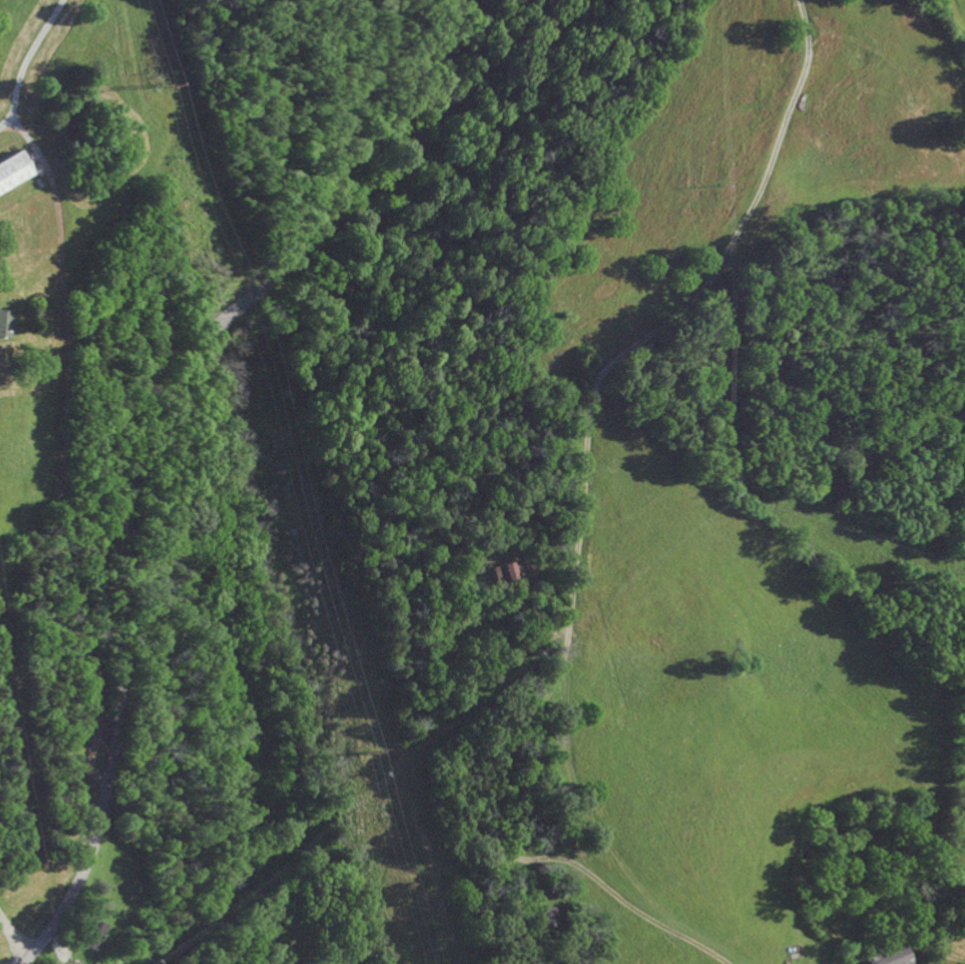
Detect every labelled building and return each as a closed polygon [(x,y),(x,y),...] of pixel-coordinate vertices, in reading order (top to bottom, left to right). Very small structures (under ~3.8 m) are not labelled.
[(28,177),(17,151),(0,159),(0,189),(28,177)] [(11,337),(11,324),(8,323),(8,311),(0,311),(0,337),(11,337)] [(522,577),(517,560),(488,567),(492,585),(522,577)] [(95,951),(103,925),(88,920),(80,946),(95,951)] [(893,941),(856,959),(858,963),(904,963),(893,941)]
